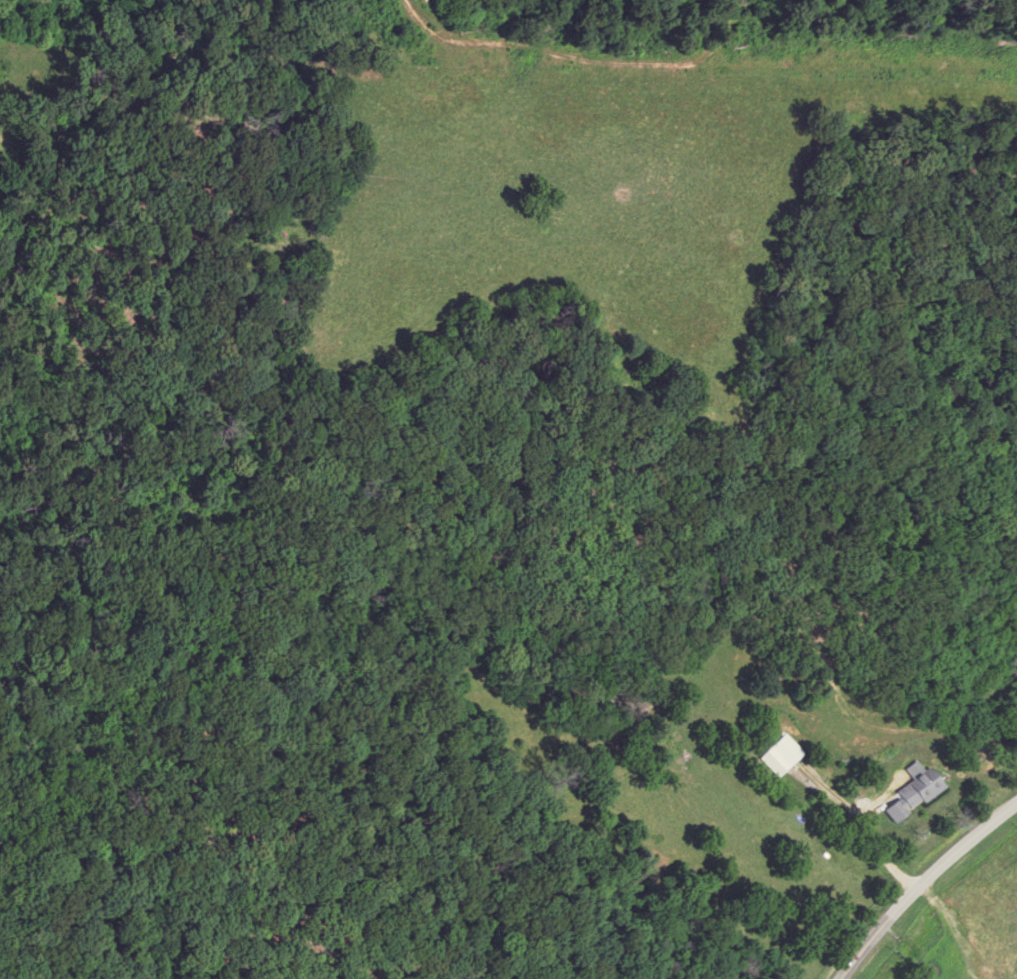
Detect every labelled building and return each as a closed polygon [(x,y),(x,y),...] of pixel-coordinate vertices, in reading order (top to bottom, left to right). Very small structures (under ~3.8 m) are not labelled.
[(761,750),(780,769),(799,750),(780,731),(761,750)] [(938,786),(925,765),(888,788),(893,796),(876,807),(885,820),(938,786)]
